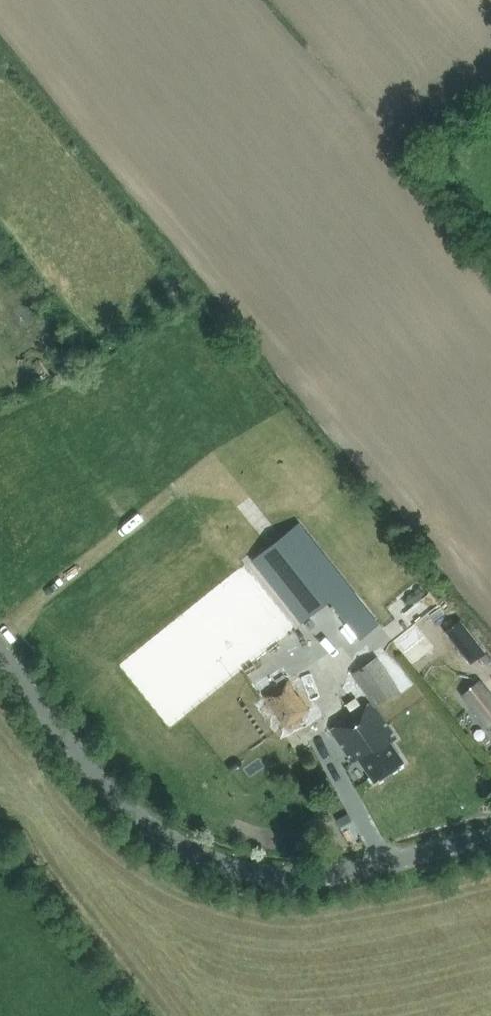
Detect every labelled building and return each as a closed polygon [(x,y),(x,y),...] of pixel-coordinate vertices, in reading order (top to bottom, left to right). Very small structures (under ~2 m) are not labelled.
[(377,621),(298,520),(251,557),(301,623),(330,600),(358,636),(377,621)] [(487,652),(462,620),(447,632),(472,664),(487,652)] [(352,673),(372,702),(373,701),(375,705),(399,689),(377,656),(352,673)] [(263,695),(284,727),(311,710),(290,678),(263,695)] [(480,681),(463,694),(490,730),(490,695),(480,681)] [(374,781),(404,760),(391,741),(397,737),(375,705),(373,701),(372,702),(331,730),(354,763),(359,759),(374,781)]
